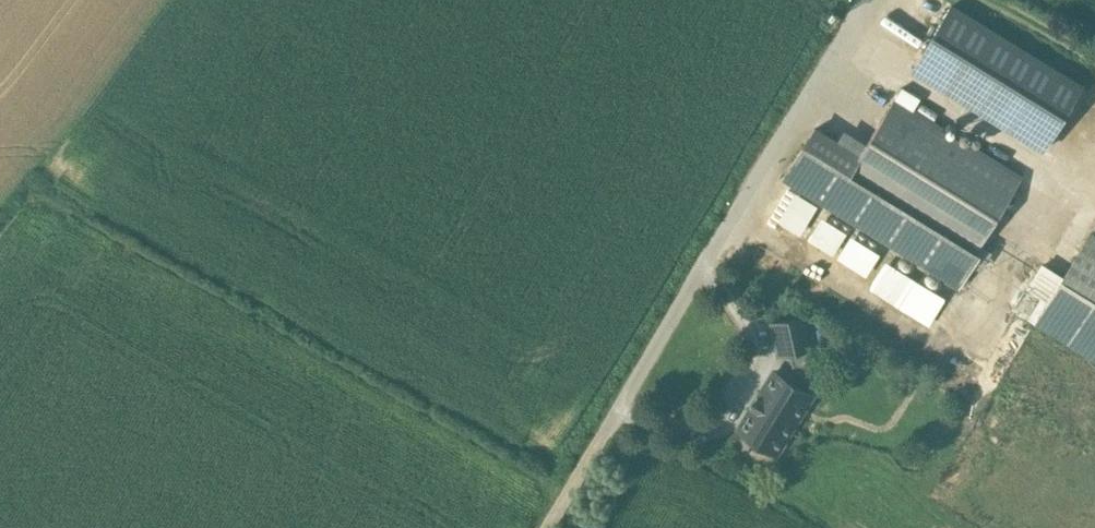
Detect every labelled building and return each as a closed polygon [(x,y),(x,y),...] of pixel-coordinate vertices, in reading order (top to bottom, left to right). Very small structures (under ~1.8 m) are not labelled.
[(1083,83),(953,3),(911,69),(1042,150),(1083,83)] [(1022,178),(894,99),(860,154),(829,204),(957,282),(1022,178)] [(815,127),(784,176),(829,204),(860,154),(815,127)] [(802,232),(819,201),(796,188),(778,219),(802,232)] [(851,261),(864,234),(841,223),(828,249),(851,261)] [(1090,233),(1037,318),(1094,354),(1094,236),(1090,233)] [(805,314),(773,322),(780,352),(812,345),(805,314)] [(831,347),(827,325),(816,328),(821,349),(831,347)] [(775,370),(759,395),(757,394),(751,405),(753,406),(739,428),(776,451),(812,393),(775,370)]
